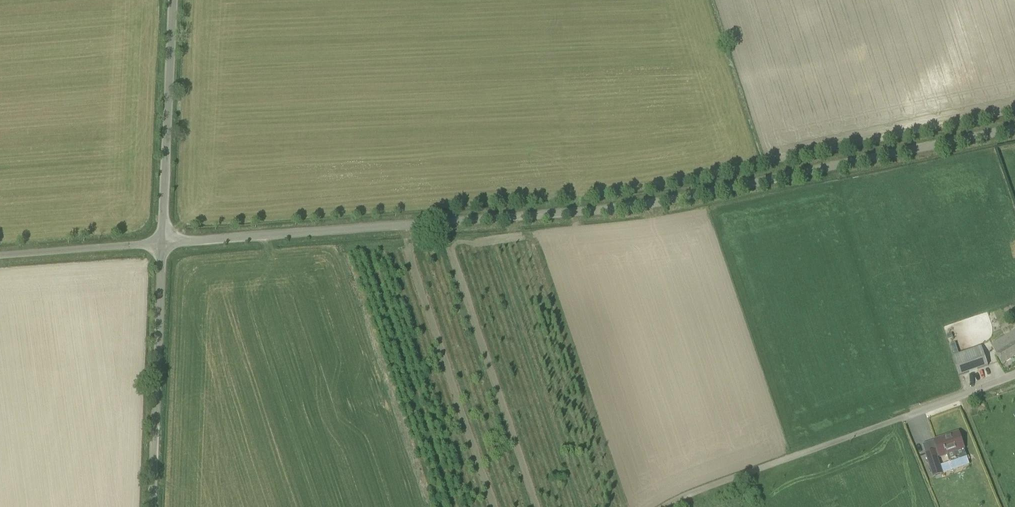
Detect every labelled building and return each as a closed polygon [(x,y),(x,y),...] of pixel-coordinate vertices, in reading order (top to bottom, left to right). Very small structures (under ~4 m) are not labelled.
[(1002,365),(1014,358),(1014,331),(991,346),(993,348),(1001,363),(1002,365)] [(959,376),(988,366),(981,347),(952,356),(959,376)] [(967,458),(959,433),(923,445),(933,477),(943,474),(936,451),(938,451),(941,458),(947,455),(950,464),(967,458)]
